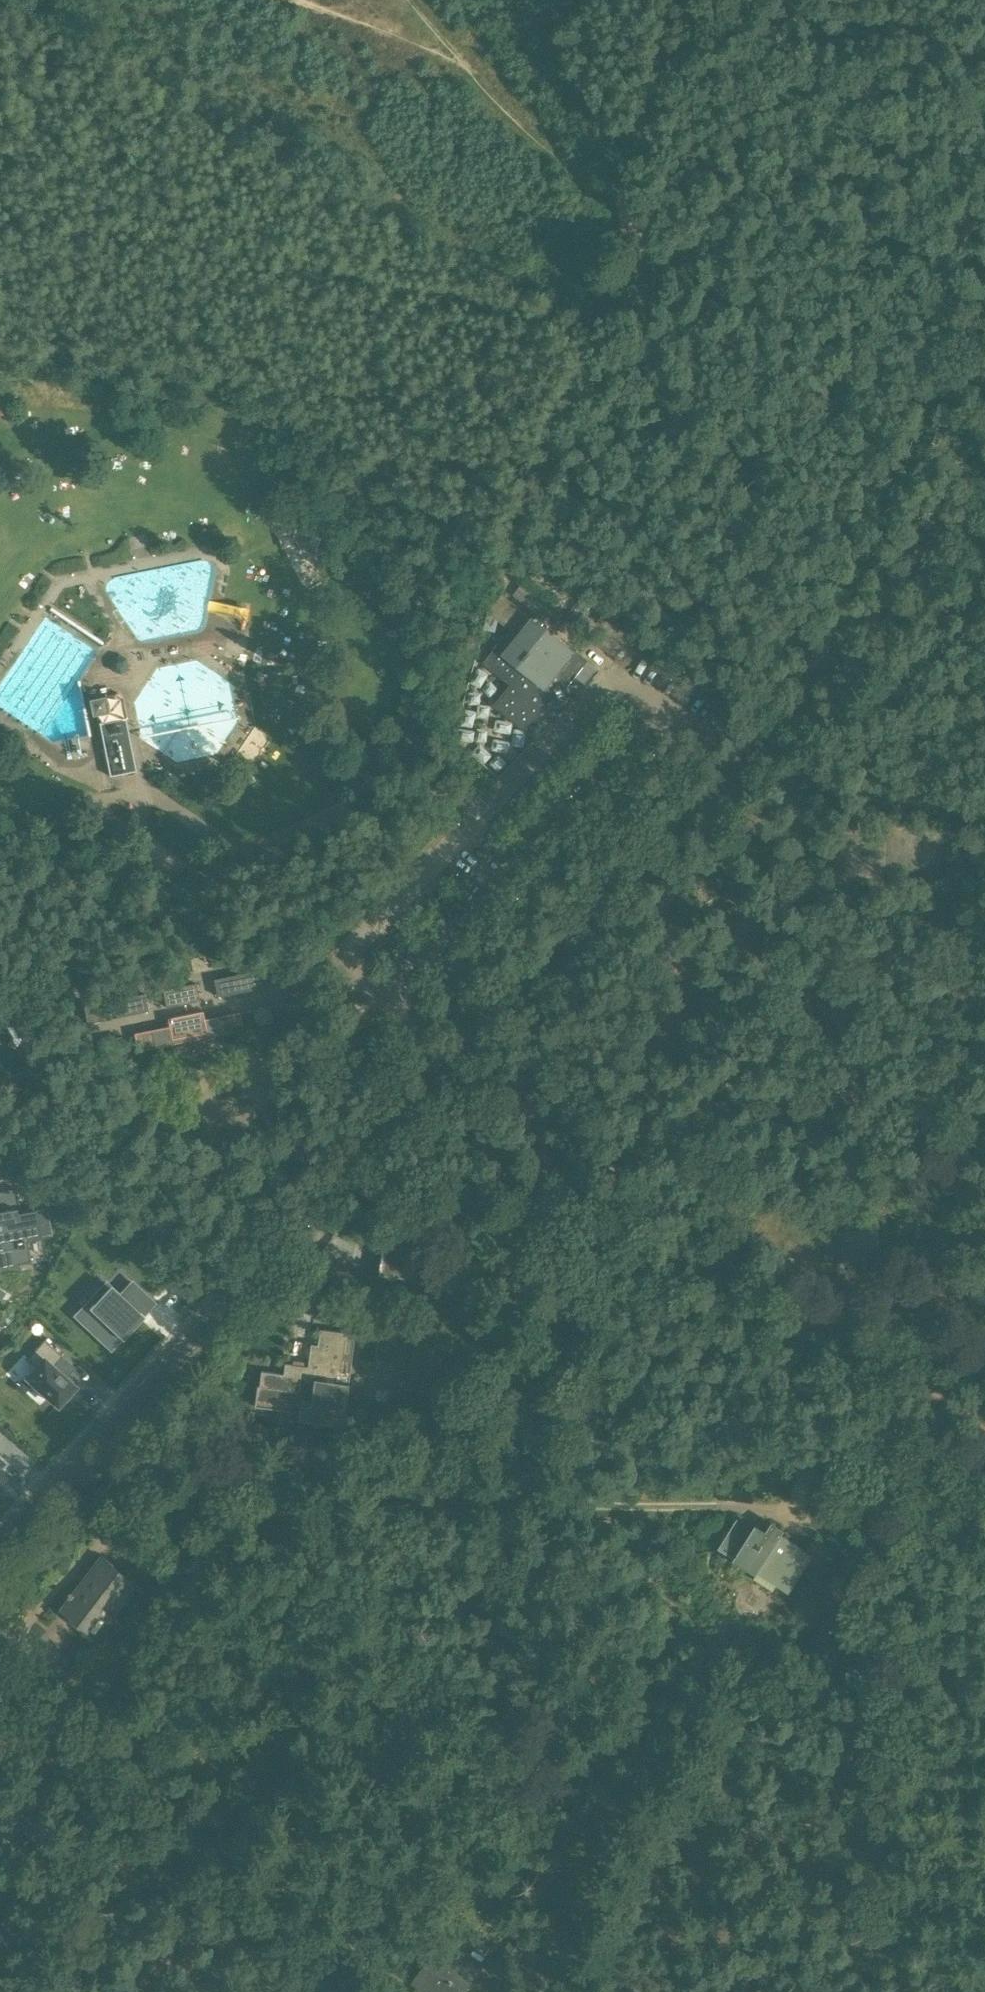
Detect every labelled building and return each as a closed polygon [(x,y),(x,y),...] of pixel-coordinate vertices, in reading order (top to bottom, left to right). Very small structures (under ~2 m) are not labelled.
[(337,528),(331,517),(318,514),(315,525),(299,520),(294,535),(302,549),(312,552),(321,537),(333,541),(337,528)] [(594,602),(585,595),(578,604),(587,610),(594,602)] [(585,660),(532,617),(515,639),(508,634),(486,662),(513,683),(497,704),(526,727),(560,685),(563,688),(585,660)] [(106,699),(105,694),(88,698),(91,713),(95,712),(96,714),(100,716),(101,721),(99,722),(109,775),(136,770),(126,718),(127,718),(123,695),(106,699)] [(243,751),(259,757),(268,735),(253,728),(243,751)] [(218,996),(277,984),(274,967),(215,979),(218,996)] [(167,1007),(200,1000),(197,983),(164,990),(167,1007)] [(88,1023),(148,1011),(145,994),(85,1006),(88,1023)] [(287,1019),(312,1014),(308,998),(284,1003),(287,1019)] [(257,1026),(273,1022),(269,1006),(253,1009),(257,1026)] [(173,1038),(206,1031),(202,1011),(169,1017),(173,1038)] [(225,1031),(242,1028),(239,1012),(222,1015),(225,1031)] [(35,1025),(20,1018),(7,1044),(23,1051),(35,1025)] [(138,1049),(153,1046),(155,1046),(152,1030),(135,1033),(138,1049)] [(108,1056),(124,1052),(121,1036),(105,1039),(108,1056)] [(0,1191),(0,1229),(50,1219),(48,1206),(42,1207),(42,1206),(27,1209),(20,1210),(15,1188),(0,1191)] [(0,1229),(0,1268),(31,1262),(27,1239),(47,1235),(47,1234),(53,1233),(50,1219),(0,1229)] [(877,1226),(840,1232),(846,1270),(883,1264),(877,1226)] [(417,1246),(384,1241),(379,1275),(412,1280),(417,1246)] [(89,1301),(75,1315),(111,1348),(141,1315),(138,1313),(151,1300),(132,1282),(119,1295),(110,1287),(93,1305),(89,1301)] [(260,1386),(258,1386),(255,1406),(300,1412),(300,1419),(345,1425),(351,1383),(349,1382),(356,1334),(320,1330),(315,1367),(285,1363),(283,1374),(262,1371),(260,1386)] [(37,1365),(26,1377),(58,1405),(64,1397),(67,1400),(78,1388),(66,1377),(53,1365),(62,1355),(44,1339),(28,1357),(37,1365)] [(752,1530),(736,1520),(719,1547),(734,1558),(733,1559),(755,1572),(760,1565),(781,1578),(799,1549),(778,1536),(781,1530),(771,1524),(765,1533),(754,1526),(752,1530)] [(95,1643),(111,1622),(108,1619),(135,1584),(100,1557),(56,1613),(95,1643)] [(361,1942),(368,1933),(356,1923),(349,1932),(361,1942)] [(505,1951),(517,1958),(524,1946),(512,1939),(505,1951)] [(438,1941),(411,1982),(416,1985),(413,1991),(414,1991),(426,1991),(427,1991),(429,1991),(462,1991),(482,1963),(450,1941),(446,1947),(438,1941)]
